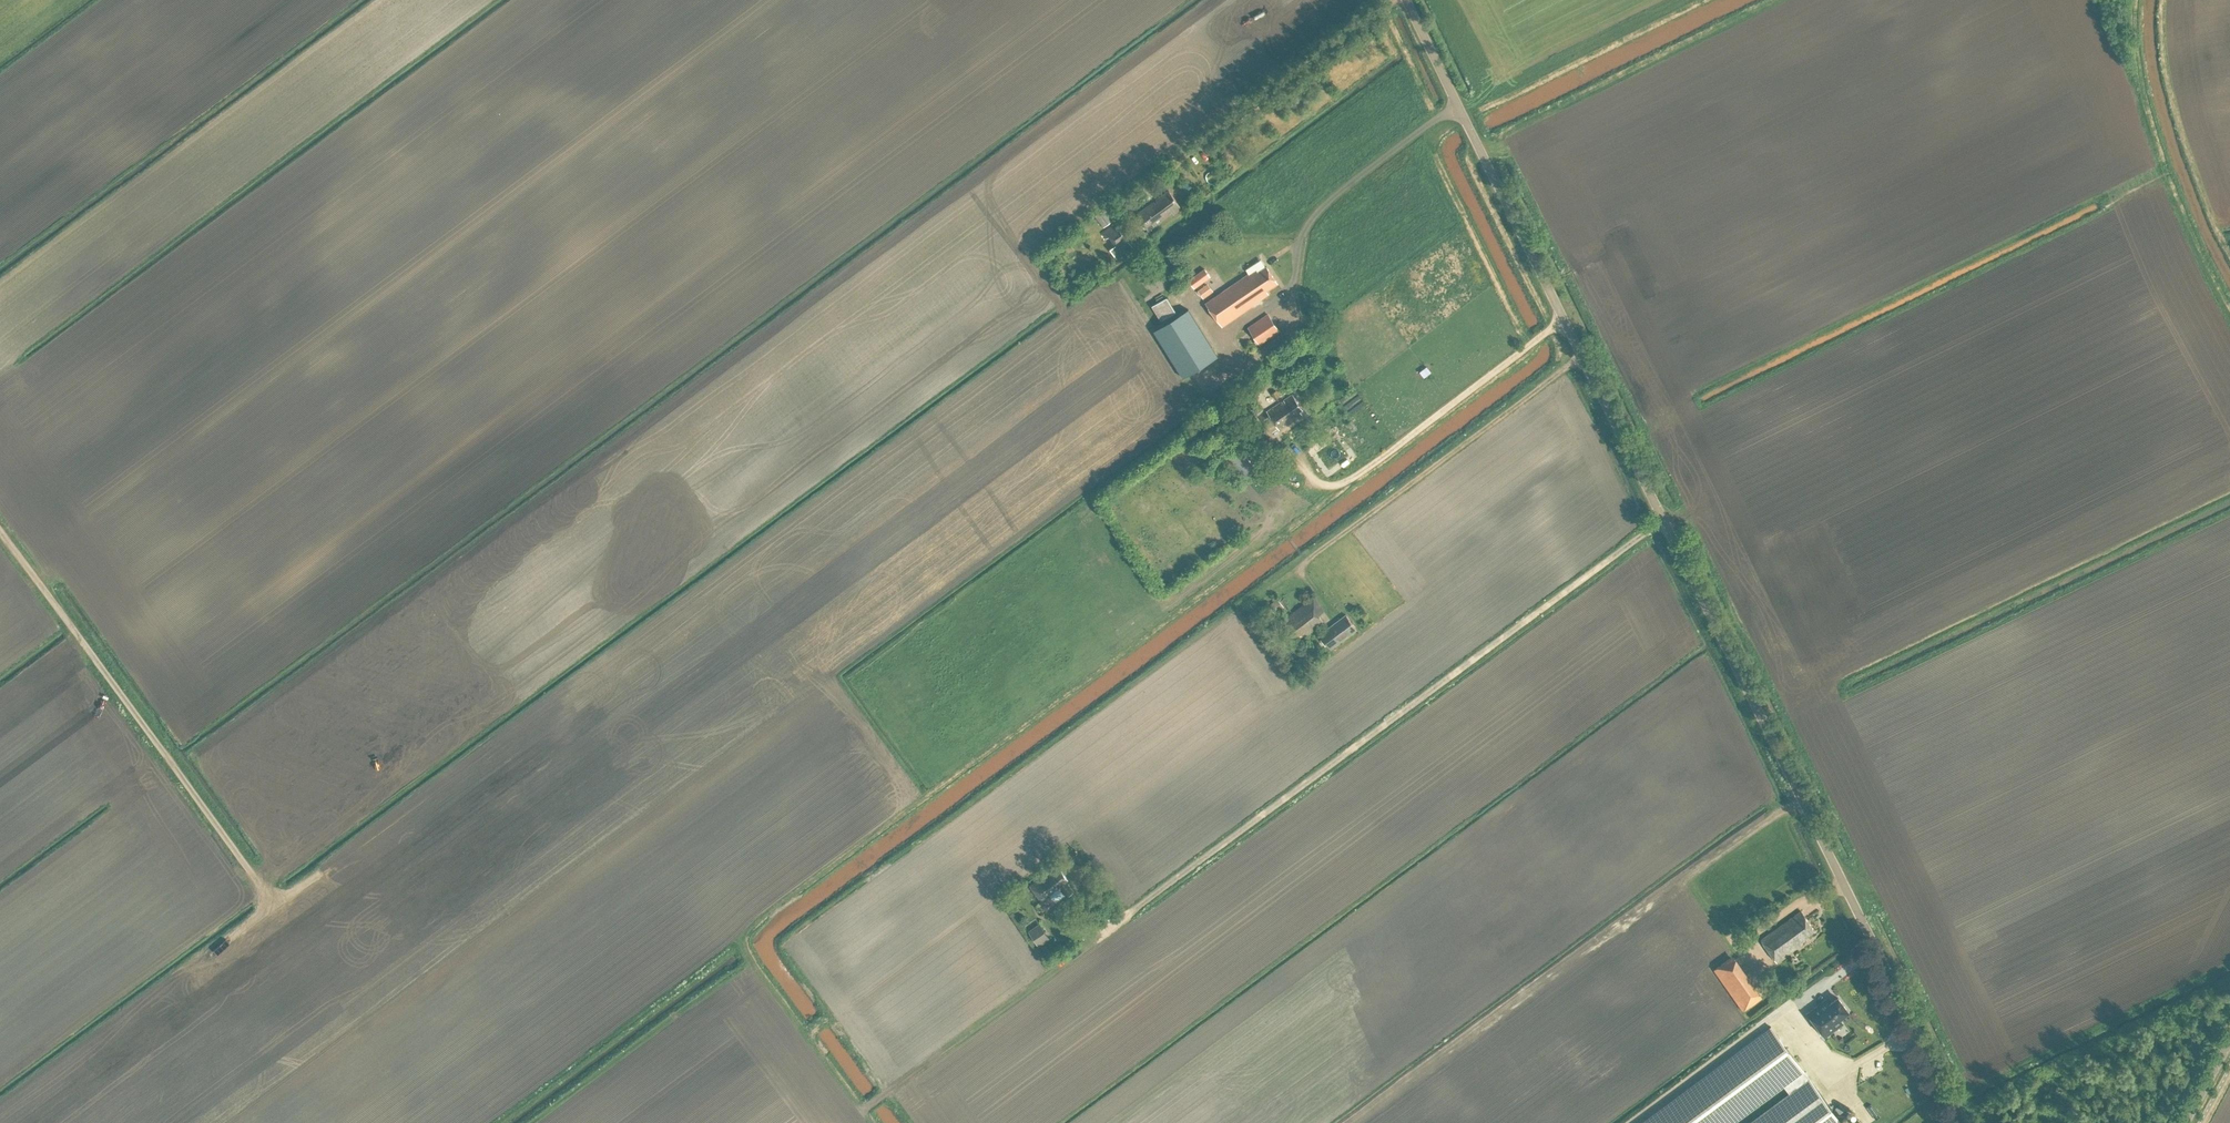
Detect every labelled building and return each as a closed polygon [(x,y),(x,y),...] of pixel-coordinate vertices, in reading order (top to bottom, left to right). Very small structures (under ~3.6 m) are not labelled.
[(1181,209),(1169,192),(1136,214),(1148,231),(1181,209)] [(1108,208),(1097,216),(1104,227),(1115,220),(1111,214),(1108,208)] [(1121,208),(1111,214),(1115,220),(1125,213),(1121,208)] [(1133,247),(1116,223),(1103,233),(1107,239),(1109,237),(1116,246),(1111,250),(1117,258),(1133,247)] [(1267,291),(1278,283),(1267,266),(1259,272),(1257,269),(1252,273),(1251,272),(1206,302),(1222,327),(1270,295),(1267,291)] [(1195,287),(1210,276),(1205,268),(1189,280),(1195,287)] [(1208,283),(1198,290),(1203,298),(1213,290),(1208,283)] [(1162,321),(1179,312),(1170,296),(1154,305),(1162,321)] [(1217,355),(1189,309),(1154,330),(1182,376),(1217,355)] [(1280,331),(1269,315),(1249,327),(1260,344),(1280,331)] [(1431,373),(1426,367),(1420,373),(1424,378),(1431,373)] [(1276,390),(1271,393),(1275,399),(1280,396),(1276,390)] [(1294,394),(1268,411),(1279,429),(1303,414),(1301,411),(1303,409),(1294,394)] [(1219,452),(1228,447),(1215,426),(1206,431),(1219,452)] [(1349,455),(1337,438),(1326,445),(1318,452),(1330,468),(1349,455)] [(1198,464),(1211,455),(1204,445),(1191,453),(1198,464)] [(1326,611),(1315,596),(1282,619),(1295,637),(1298,635),(1302,640),(1326,623),(1320,615),(1326,611)] [(1284,607),(1279,599),(1269,605),(1275,613),(1284,607)] [(1358,630),(1347,615),(1321,633),(1331,649),(1358,630)] [(1066,881),(1068,880),(1058,866),(1046,875),(1030,887),(1042,903),(1048,899),(1049,901),(1052,898),(1055,902),(1065,895),(1064,894),(1065,893),(1067,896),(1073,892),(1066,881)] [(1802,911),(1761,939),(1776,961),(1804,943),(1802,941),(1807,938),(1806,937),(1816,930),(1802,911)] [(1039,923),(1028,930),(1039,946),(1050,938),(1039,923)] [(1734,956),(1714,969),(1743,1011),(1763,997),(1734,956)] [(1808,1013),(1825,1035),(1842,1022),(1839,1018),(1848,1011),(1838,997),(1830,1003),(1827,999),(1808,1013)] [(1771,1026),(1639,1122),(1733,1122),(1784,1085),(1799,1074),(1804,1071),(1771,1026)] [(1804,1071),(1799,1074),(1784,1085),(1790,1094),(1751,1122),(1843,1122),(1804,1071)]
